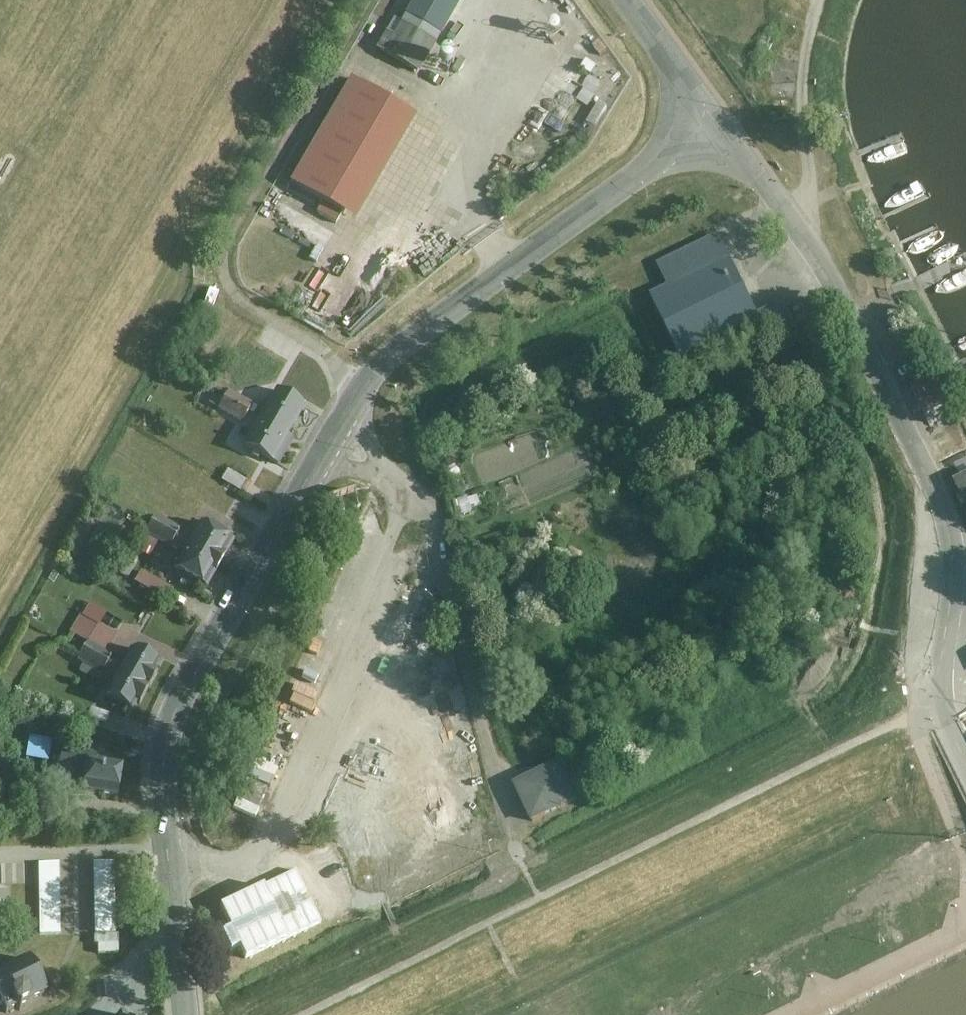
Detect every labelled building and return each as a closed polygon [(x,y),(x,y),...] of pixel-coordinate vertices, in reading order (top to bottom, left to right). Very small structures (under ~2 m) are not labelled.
[(377,48),(416,71),(457,0),(415,0),(394,37),(386,32),(377,48)] [(351,78),(290,183),(342,214),(403,109),(351,78)] [(718,234),(714,224),(670,245),(674,255),(718,234)] [(757,318),(729,260),(651,298),(680,356),(757,318)] [(200,400),(243,421),(252,403),(209,382),(200,400)] [(277,389),(245,444),(278,464),(293,438),(287,435),(304,405),(277,389)] [(953,484),(965,511),(965,478),(953,484)] [(156,514),(146,532),(170,546),(172,542),(184,550),(174,567),(181,571),(177,576),(194,585),(196,581),(207,587),(234,540),(223,533),(226,529),(211,520),(208,525),(201,520),(191,538),(179,531),(181,528),(156,514)] [(174,588),(144,571),(137,582),(167,600),(174,588)] [(82,651),(78,658),(102,673),(104,670),(116,677),(106,695),(132,710),(137,701),(140,702),(157,672),(154,671),(160,662),(134,646),(123,664),(111,658),(113,655),(106,651),(88,641),(82,651)] [(260,809),(303,709),(282,701),(239,801),(260,809)] [(49,757),(50,744),(25,742),(24,755),(49,757)] [(62,747),(59,765),(85,769),(82,787),(118,794),(123,762),(110,760),(111,755),(62,747)] [(580,801),(561,766),(519,788),(538,824),(580,801)] [(40,861),(44,934),(78,932),(76,895),(65,896),(63,859),(40,861)] [(120,942),(119,859),(96,859),(97,943),(120,942)] [(266,920),(225,941),(238,967),(279,946),(266,920)] [(27,959),(0,971),(0,1006),(4,1014),(9,1014),(46,998),(27,959)]
